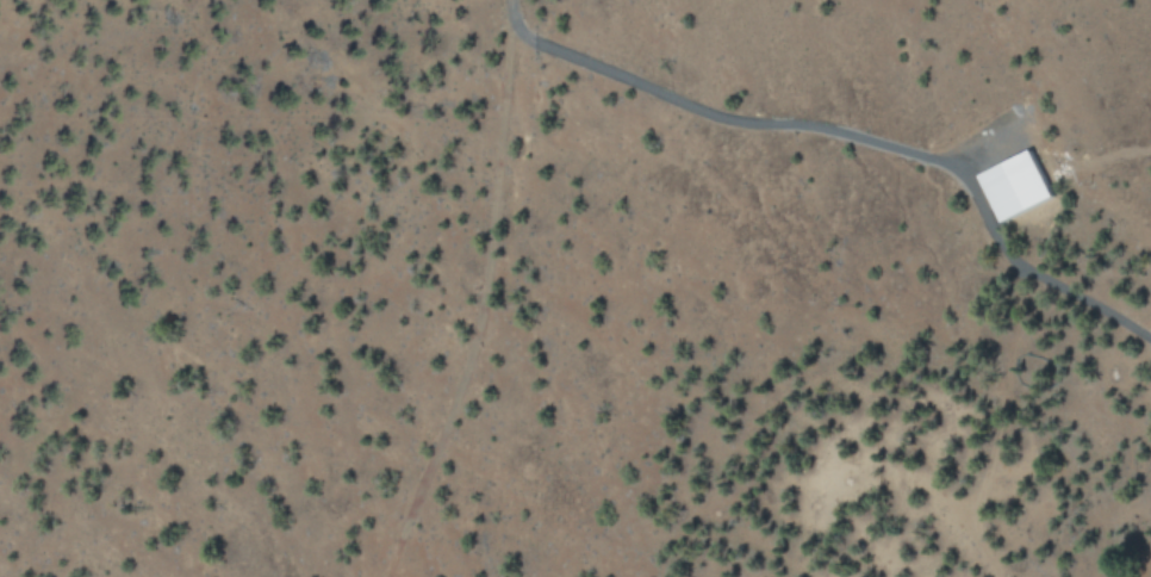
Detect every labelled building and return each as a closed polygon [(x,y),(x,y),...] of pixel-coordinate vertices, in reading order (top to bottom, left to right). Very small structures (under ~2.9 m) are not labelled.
[(1053,198),(1031,149),(979,174),(1001,221),(1053,198)]
